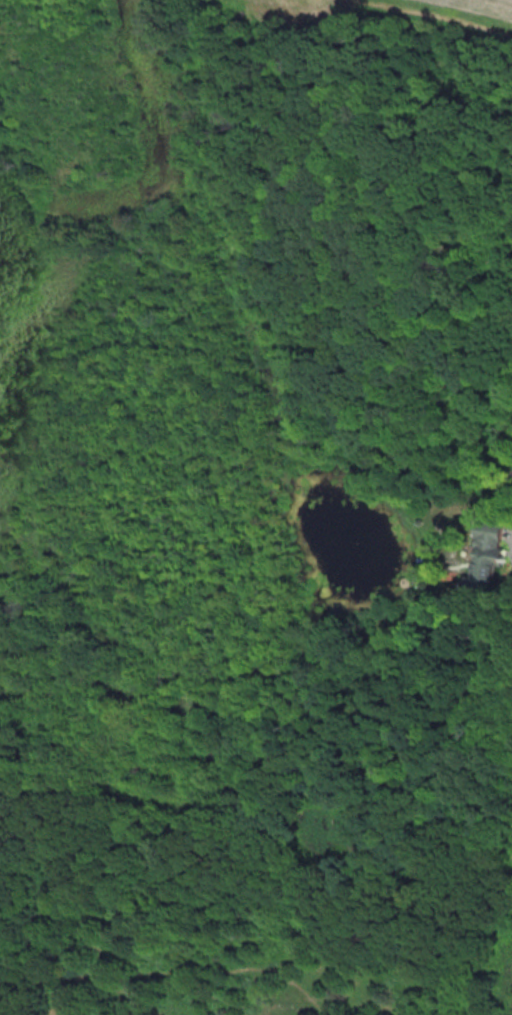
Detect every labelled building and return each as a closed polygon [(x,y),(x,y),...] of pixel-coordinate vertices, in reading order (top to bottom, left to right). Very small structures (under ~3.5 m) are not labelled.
[(473,585),(499,589),(508,523),(483,519),(473,585)]
